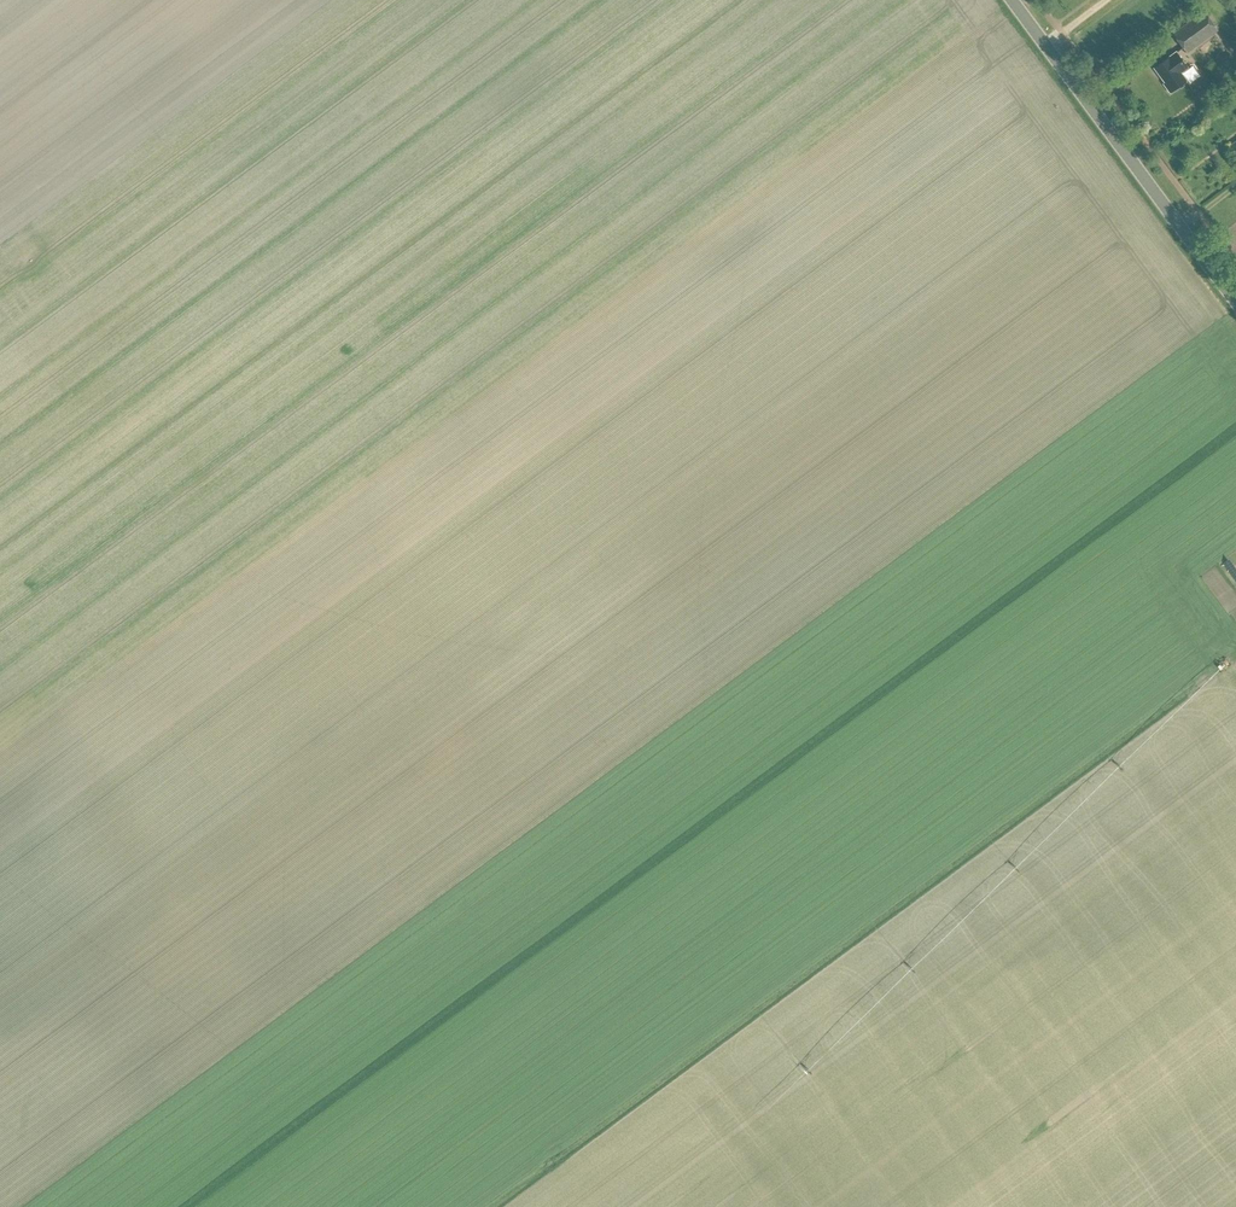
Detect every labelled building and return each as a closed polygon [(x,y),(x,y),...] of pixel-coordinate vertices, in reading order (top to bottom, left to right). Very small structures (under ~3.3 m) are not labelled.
[(1204,10),(1173,33),(1187,52),(1219,30),(1204,10)] [(1177,53),(1168,58),(1154,68),(1165,82),(1163,83),(1170,92),(1185,81),(1178,72),(1186,66),(1177,53)]
